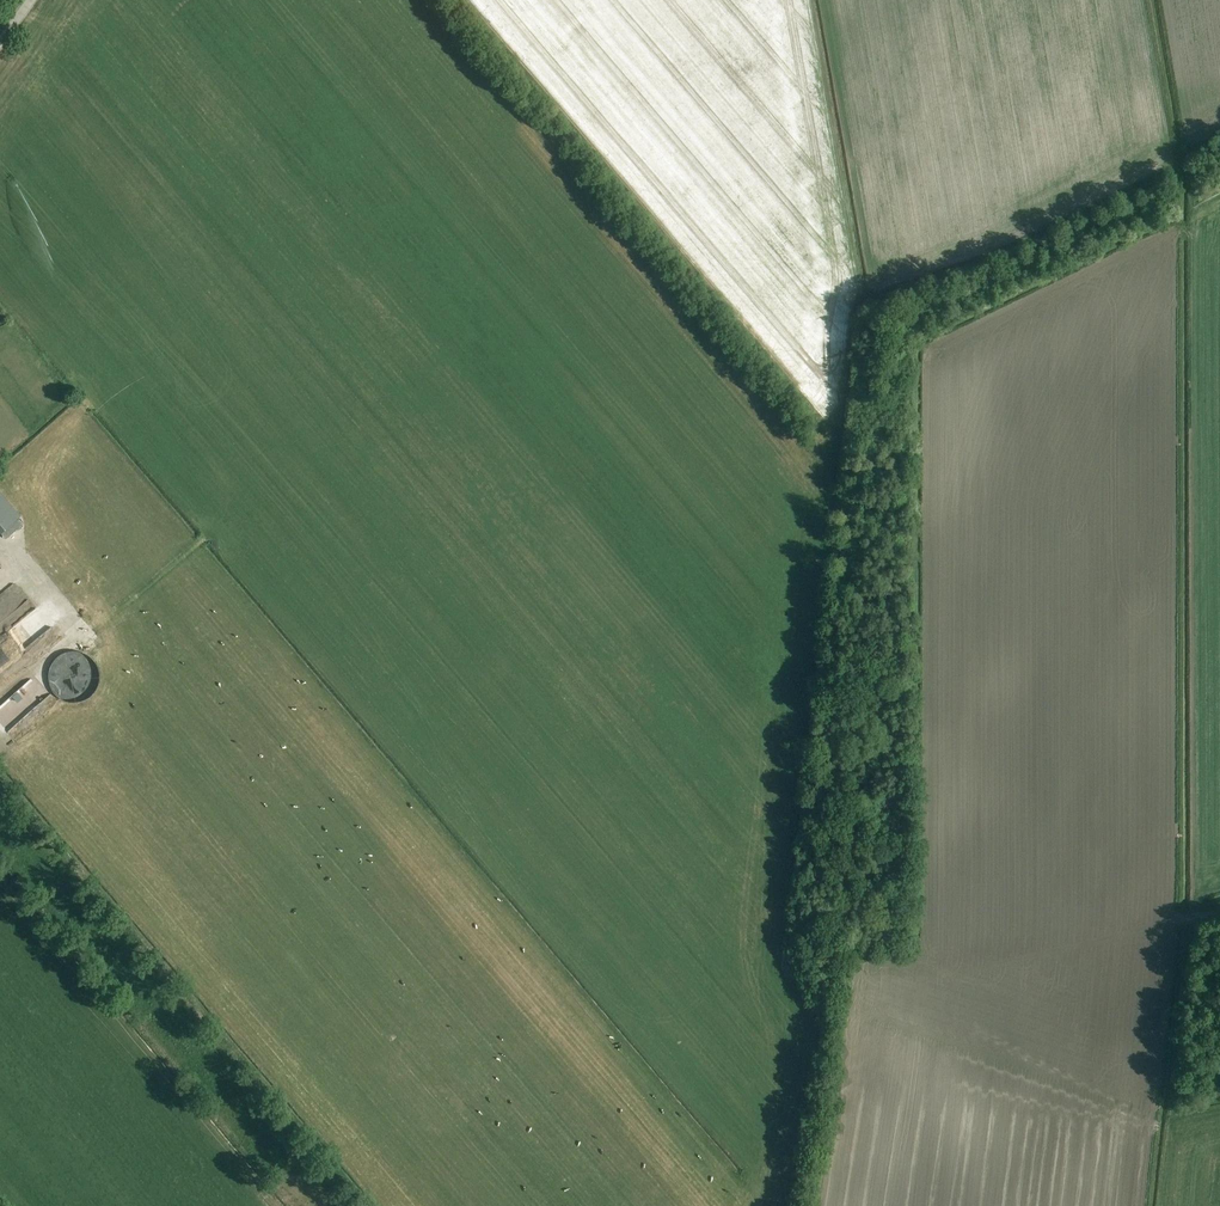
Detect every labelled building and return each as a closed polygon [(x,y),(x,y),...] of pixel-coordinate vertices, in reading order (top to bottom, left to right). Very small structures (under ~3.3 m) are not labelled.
[(6,633),(4,632),(13,625),(12,624),(18,619),(16,616),(28,606),(23,601),(0,619),(0,638),(6,633)] [(28,621),(36,617),(32,610),(25,614),(28,621)] [(30,649),(52,636),(47,628),(42,631),(43,633),(27,643),(30,649)] [(0,660),(11,652),(0,638),(0,660)]
